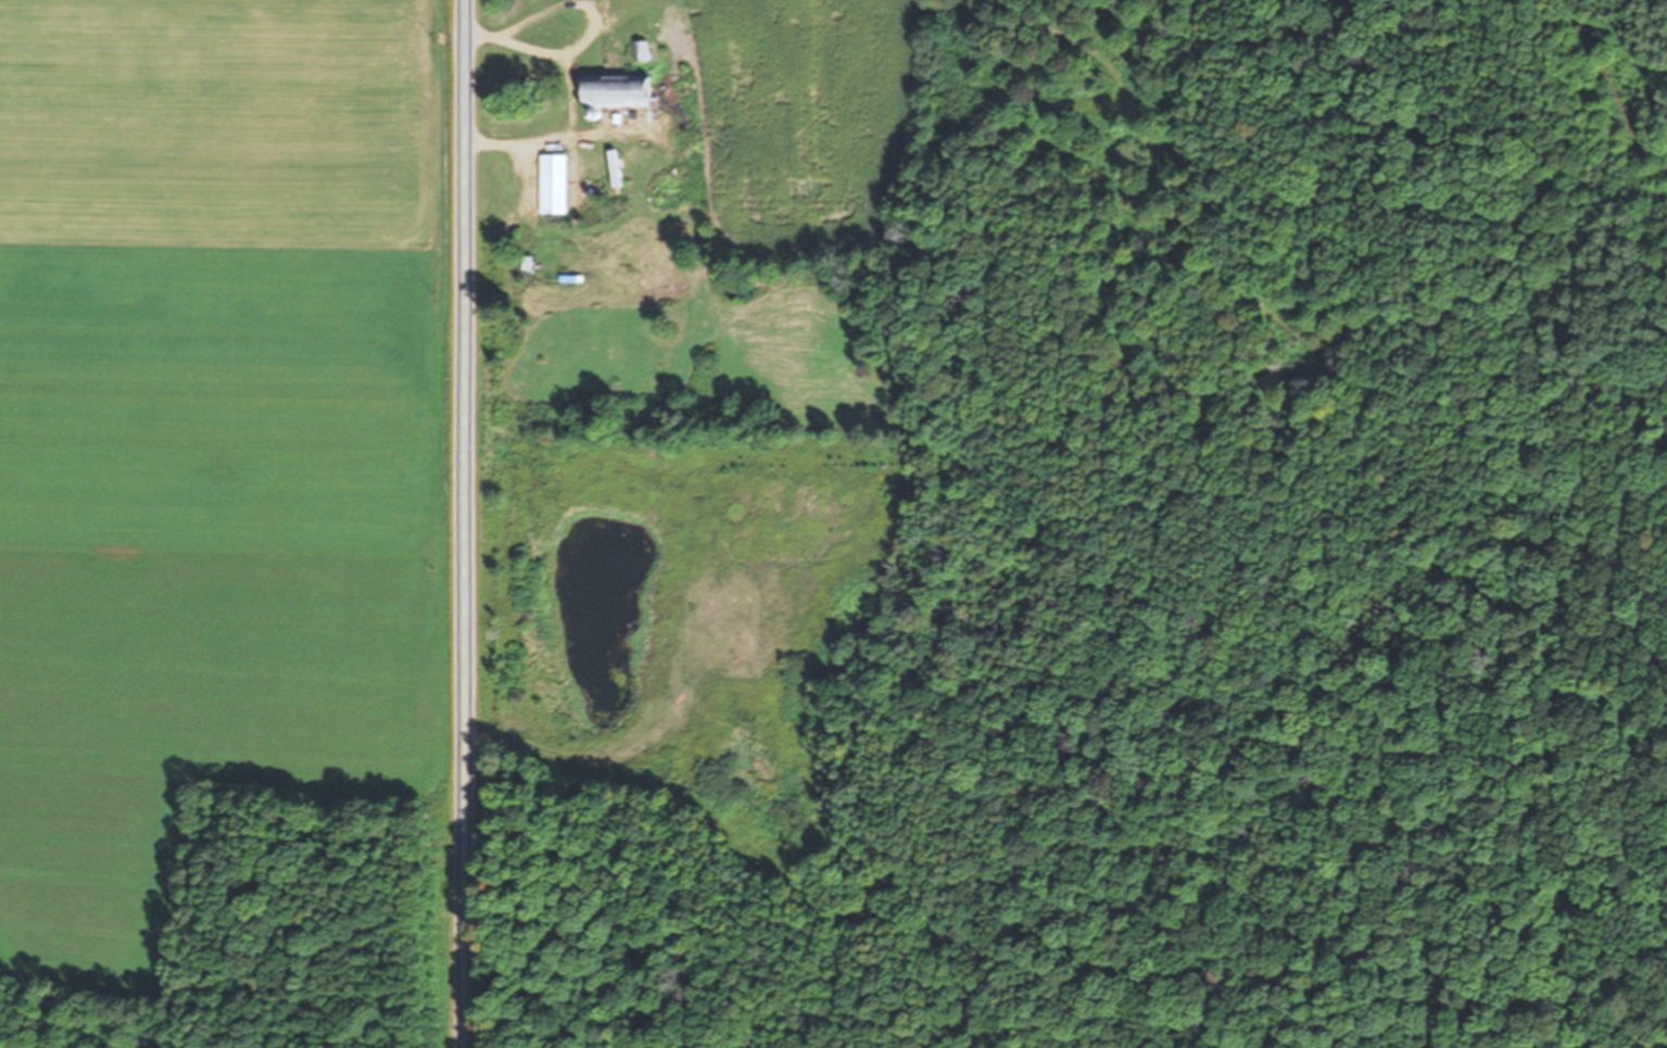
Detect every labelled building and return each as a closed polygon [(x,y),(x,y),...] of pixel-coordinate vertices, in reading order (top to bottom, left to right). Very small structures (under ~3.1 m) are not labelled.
[(648,60),(648,42),(637,42),(637,60),(648,60)] [(585,106),(660,107),(661,77),(585,77),(585,106)] [(570,214),(570,154),(543,154),(543,214),(570,214)]
